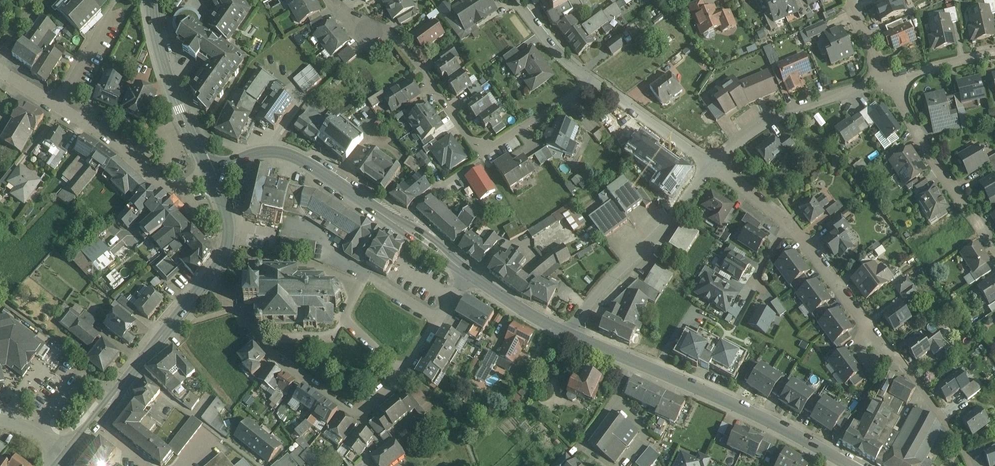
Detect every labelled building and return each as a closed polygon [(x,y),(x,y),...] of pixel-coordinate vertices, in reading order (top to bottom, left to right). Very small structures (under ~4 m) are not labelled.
[(60,14),(81,35),(93,23),(90,20),(99,11),(88,0),(73,0),(60,14)] [(99,11),(109,1),(108,0),(88,0),(99,11)] [(220,12),(212,23),(215,25),(210,31),(213,33),(223,40),(227,43),(239,26),(249,13),(247,9),(241,0),(213,0),(220,12)] [(293,10),(311,0),(287,0),(293,10)] [(293,10),(300,23),(308,18),(319,12),(321,11),(317,4),(316,5),(313,0),(311,0),(293,10)] [(386,7),(387,8),(387,7),(391,13),(390,13),(394,20),(397,18),(408,12),(415,8),(410,0),(399,0),(386,7)] [(436,8),(444,19),(454,13),(453,10),(455,9),(448,0),(436,8)] [(453,10),(454,13),(466,31),(496,11),(489,0),(469,0),(455,9),(453,10)] [(547,0),(538,0),(547,16),(554,12),(547,0)] [(554,12),(569,4),(570,4),(568,0),(547,0),(554,12)] [(570,4),(569,4),(573,12),(584,7),(580,0),(568,0),(570,4)] [(731,2),(735,11),(741,8),(737,0),(735,0),(731,2)] [(779,0),(764,0),(770,13),(773,21),(774,21),(785,16),(779,0)] [(793,0),(779,0),(785,16),(797,11),(794,3),(793,0)] [(800,1),(806,16),(811,14),(812,14),(808,4),(807,4),(806,0),(802,0),(800,1)] [(876,8),(887,4),(885,0),(882,0),(873,4),(876,8)] [(887,4),(876,8),(875,9),(881,24),(905,13),(908,11),(903,0),(895,0),(887,4)] [(986,0),(983,0),(985,8),(990,7),(992,15),(994,14),(994,1),(986,0)] [(702,1),(689,6),(694,18),(701,15),(700,12),(705,10),(702,1)] [(800,1),(794,3),(797,11),(800,19),(806,16),(800,1)] [(601,15),(592,2),(587,6),(584,8),(594,21),(601,15)] [(569,4),(554,12),(547,16),(553,27),(557,29),(558,27),(567,22),(564,17),(573,12),(569,4)] [(583,29),(589,37),(615,18),(613,14),(619,10),(615,5),(601,15),(594,21),(583,29)] [(985,8),(970,12),(973,28),(969,29),(972,40),(973,43),(975,42),(976,40),(994,36),(991,22),(993,21),(992,15),(990,7),(985,8)] [(708,11),(705,10),(700,12),(701,15),(694,18),(698,28),(699,27),(702,29),(704,35),(703,35),(703,36),(721,28),(722,28),(719,21),(716,19),(717,17),(717,16),(714,9),(708,11)] [(956,9),(944,11),(946,17),(950,16),(952,24),(959,22),(956,9)] [(436,10),(427,17),(430,22),(440,15),(436,10)] [(834,10),(823,15),(826,22),(837,17),(834,10)] [(188,22),(200,29),(201,24),(200,19),(196,15),(192,12),(187,11),(182,13),(178,16),(175,21),(175,26),(177,31),(180,35),(188,22)] [(319,12),(308,18),(311,24),(322,18),(319,12)] [(408,12),(397,18),(401,24),(411,17),(408,12)] [(729,13),(725,15),(722,14),(717,16),(717,17),(716,19),(719,21),(722,28),(721,28),(723,33),(736,27),(729,13)] [(773,21),(770,13),(765,16),(771,32),(777,29),(774,21),(773,21)] [(567,22),(558,27),(558,28),(566,38),(581,28),(577,22),(580,20),(576,15),(567,22)] [(946,17),(930,21),(934,37),(930,38),(932,49),(936,48),(936,49),(955,45),(952,30),(953,30),(952,24),(950,16),(946,17)] [(56,28),(42,17),(33,30),(45,39),(50,33),(52,34),(56,28)] [(311,24),(310,25),(313,30),(325,23),(322,18),(311,24)] [(902,20),(885,28),(889,35),(905,28),(902,20)] [(434,21),(413,36),(424,50),(429,46),(445,35),(434,21)] [(188,22),(180,35),(177,39),(187,46),(183,51),(187,54),(197,61),(200,57),(211,65),(209,68),(210,68),(194,91),(200,95),(197,100),(197,99),(196,100),(197,101),(201,103),(198,106),(207,112),(218,96),(221,98),(224,94),(221,92),(233,75),(236,77),(239,73),(236,71),(244,60),(221,44),(210,36),(208,35),(203,31),(200,29),(188,22)] [(331,23),(316,35),(322,42),(337,29),(335,30),(334,29),(335,27),(334,26),(331,23)] [(823,24),(806,31),(810,39),(826,32),(823,24)] [(889,35),(885,36),(890,46),(893,45),(895,50),(916,41),(909,26),(905,28),(889,35)] [(594,44),(589,37),(583,29),(581,27),(581,28),(566,38),(579,55),(594,44)] [(56,28),(52,34),(56,38),(61,31),(56,28)] [(841,28),(826,34),(833,52),(828,54),(832,65),(852,56),(849,49),(850,49),(841,28)] [(337,29),(322,42),(327,48),(342,36),(340,33),(339,32),(337,32),(336,32),(335,31),(337,30),(337,29)] [(33,30),(24,42),(24,41),(18,50),(15,48),(12,53),(14,55),(13,57),(33,71),(44,56),(41,54),(46,47),(49,48),(56,38),(52,34),(50,33),(45,39),(33,30)] [(764,31),(757,34),(760,40),(761,40),(767,38),(764,31)] [(806,31),(800,34),(805,45),(811,42),(810,39),(806,31)] [(223,40),(213,33),(212,34),(210,36),(221,44),(222,42),(223,40)] [(342,39),(341,38),(343,36),(342,36),(327,48),(330,51),(333,55),(348,43),(345,39),(342,38),(342,39)] [(617,39),(607,47),(614,55),(624,48),(617,39)] [(665,39),(658,44),(663,50),(670,45),(665,39)] [(688,54),(697,48),(694,44),(686,50),(688,54)] [(774,44),(765,48),(772,64),(781,60),(774,44)] [(353,52),(349,47),(338,56),(342,61),(353,52)] [(452,47),(442,54),(445,59),(451,56),(456,53),(452,47)] [(516,48),(503,58),(510,66),(522,57),(516,48)] [(50,49),(32,75),(45,84),(62,57),(50,49)] [(553,77),(533,49),(522,57),(510,66),(509,66),(516,76),(526,69),(533,79),(526,83),(533,92),(553,77)] [(353,52),(342,61),(346,65),(357,56),(353,52)] [(445,59),(436,67),(439,71),(438,71),(443,77),(446,75),(449,80),(462,71),(451,56),(445,59)] [(803,56),(778,67),(785,83),(789,92),(801,87),(797,78),(811,72),(803,56)] [(303,93),(323,80),(314,65),(294,78),(303,93)] [(785,83),(778,67),(772,69),(779,85),(785,83)] [(472,86),(462,71),(449,80),(452,84),(449,86),(453,93),(454,92),(457,97),(468,89),(472,86)] [(279,86),(259,72),(243,95),(263,109),(279,86)] [(122,80),(106,74),(95,100),(116,109),(121,98),(124,92),(118,89),(122,80)] [(682,91),(670,74),(650,89),(663,106),(682,91)] [(749,104),(740,84),(738,85),(733,78),(717,90),(723,99),(717,103),(726,115),(740,105),(743,109),(749,104)] [(979,78),(957,83),(960,95),(962,104),(962,103),(984,98),(979,78)] [(386,96),(384,98),(386,100),(393,111),(420,94),(411,81),(386,96)] [(477,82),(472,86),(468,89),(471,94),(481,87),(477,82)] [(153,94),(137,87),(133,95),(130,94),(127,100),(128,101),(123,112),(142,120),(143,122),(148,121),(147,118),(155,99),(157,97),(155,93),(153,94)] [(481,87),(471,94),(474,99),(480,95),(480,96),(484,92),(481,87)] [(383,91),(368,101),(373,108),(386,100),(384,98),(386,96),(383,91)] [(243,95),(239,93),(231,108),(229,107),(216,132),(238,143),(240,139),(241,136),(249,119),(256,105),(243,95)] [(276,93),(256,123),(273,133),(292,104),(276,93)] [(946,107),(943,95),(939,96),(936,94),(935,97),(926,99),(927,100),(929,108),(929,109),(932,108),(935,122),(932,123),(932,124),(944,121),(947,130),(959,127),(956,115),(949,116),(947,107),(946,107)] [(480,96),(480,95),(474,99),(470,102),(473,107),(469,110),(473,116),(474,115),(477,120),(479,118),(493,108),(490,104),(490,103),(486,97),(483,100),(480,96)] [(960,95),(954,96),(956,106),(958,110),(964,109),(963,106),(963,105),(962,103),(962,104),(960,95)] [(127,100),(121,98),(116,109),(123,112),(128,101),(127,100)] [(879,99),(864,109),(886,142),(901,132),(879,99)] [(44,116),(22,103),(12,120),(13,120),(34,132),(35,133),(44,116)] [(717,103),(708,109),(717,121),(726,115),(717,103)] [(415,113),(407,119),(415,130),(434,117),(430,111),(431,110),(427,104),(415,113)] [(493,108),(479,118),(482,122),(482,123),(486,129),(490,126),(493,130),(503,123),(500,119),(503,117),(498,111),(495,107),(493,108)] [(412,108),(402,115),(406,120),(407,119),(415,113),(412,108)] [(964,109),(958,110),(962,131),(969,129),(964,109)] [(324,123),(309,112),(295,130),(315,144),(329,126),(324,123)] [(822,114),(816,116),(821,127),(826,125),(822,114)] [(402,115),(398,118),(401,123),(406,120),(402,115)] [(860,115),(851,122),(857,130),(865,123),(860,115)] [(434,117),(415,130),(423,142),(432,136),(443,127),(439,122),(438,123),(434,117)] [(248,140),(256,123),(249,119),(241,136),(248,140)] [(337,119),(317,143),(343,164),(363,140),(337,119)] [(34,132),(13,120),(0,141),(21,153),(34,132)] [(578,127),(558,120),(559,121),(553,134),(549,132),(545,140),(550,142),(548,146),(547,146),(567,154),(573,157),(577,146),(571,144),(568,142),(574,127),(577,128),(578,127)] [(851,122),(836,133),(845,146),(860,135),(857,130),(851,122)] [(503,123),(493,130),(496,135),(506,128),(503,123)] [(603,128),(594,135),(601,144),(610,137),(603,128)] [(67,136),(55,129),(46,143),(44,147),(51,151),(53,147),(58,150),(59,147),(62,149),(63,146),(61,144),(67,136)] [(435,140),(432,136),(423,142),(422,143),(425,147),(435,140)] [(467,160),(450,137),(430,152),(442,167),(446,164),(451,172),(467,160)] [(794,145),(789,137),(779,145),(784,153),(794,145)] [(100,147),(85,138),(85,139),(76,153),(81,157),(64,177),(72,184),(87,166),(90,162),(100,147)] [(774,139),(757,153),(767,166),(784,153),(779,145),(774,139)] [(661,140),(649,155),(657,161),(658,159),(668,147),(669,146),(661,140)] [(979,146),(958,158),(968,175),(988,164),(989,163),(987,160),(979,146)] [(118,160),(100,147),(90,162),(87,166),(97,175),(101,169),(106,173),(107,172),(118,160)] [(687,162),(668,147),(658,159),(677,174),(687,162)] [(553,158),(547,148),(540,151),(548,161),(553,158)] [(0,150),(0,158),(5,161),(9,155),(0,150)] [(401,170),(373,150),(357,173),(365,178),(365,177),(378,187),(378,188),(385,193),(401,170)] [(548,161),(540,151),(535,155),(541,165),(548,161)] [(896,151),(884,158),(888,164),(891,163),(891,162),(900,156),(896,151)] [(913,153),(904,154),(900,156),(891,162),(891,163),(898,174),(918,161),(913,153)] [(524,158),(514,165),(508,155),(508,156),(495,164),(494,164),(510,189),(511,189),(511,188),(533,174),(534,174),(524,158)] [(420,166),(411,156),(404,165),(415,173),(420,166)] [(148,188),(118,160),(107,172),(113,178),(116,181),(112,185),(126,197),(130,193),(136,200),(148,188)] [(862,160),(857,163),(863,172),(868,168),(862,160)] [(918,161),(898,174),(906,186),(919,177),(923,169),(918,161)] [(438,171),(432,163),(426,167),(432,175),(438,171)] [(289,187),(267,182),(267,183),(265,182),(269,168),(256,165),(244,217),(257,220),(260,206),(277,210),(283,211),(282,213),(283,213),(289,187)] [(72,184),(67,190),(77,198),(97,175),(87,166),(72,184)] [(468,175),(482,201),(499,191),(485,166),(468,175)] [(31,175),(21,168),(9,182),(11,183),(18,188),(13,196),(25,204),(40,183),(30,176),(31,175)] [(9,172),(0,183),(7,188),(11,183),(9,182),(14,176),(9,172)] [(113,178),(107,172),(106,173),(104,175),(103,178),(108,182),(113,178)] [(419,175),(401,190),(398,188),(391,197),(407,209),(415,200),(414,200),(430,187),(419,175)] [(981,184),(991,202),(994,199),(994,176),(981,184)] [(636,194),(629,185),(628,185),(624,179),(599,198),(606,206),(589,219),(605,239),(630,220),(627,216),(643,203),(636,194)] [(574,193),(578,188),(572,181),(567,185),(574,193)] [(317,192),(290,185),(283,213),(307,218),(347,243),(344,248),(345,253),(345,254),(346,255),(358,262),(358,263),(359,263),(360,263),(365,262),(366,262),(367,264),(387,277),(395,264),(405,248),(403,247),(403,246),(323,195),(323,196),(317,193),(318,192),(317,192)] [(924,187),(914,194),(918,198),(928,192),(924,187)] [(148,188),(136,200),(119,219),(129,229),(147,209),(159,197),(158,197),(148,188)] [(918,198),(917,199),(918,200),(918,202),(920,206),(922,206),(924,208),(927,206),(933,216),(930,218),(931,219),(935,216),(945,209),(947,208),(945,204),(946,202),(944,199),(942,199),(934,188),(928,192),(918,198)] [(652,204),(641,190),(636,194),(643,203),(646,208),(652,204)] [(734,206),(712,192),(708,198),(703,206),(708,209),(714,213),(710,219),(721,226),(734,206)] [(159,197),(147,209),(148,211),(151,214),(166,200),(167,201),(167,200),(165,196),(162,193),(158,197),(159,197)] [(468,229),(431,195),(417,210),(454,244),(468,229)] [(824,197),(816,203),(821,210),(829,204),(824,197)] [(167,201),(166,200),(151,214),(154,218),(142,229),(149,237),(151,238),(164,228),(178,215),(179,214),(167,201)] [(485,200),(479,206),(485,211),(490,204),(485,200)] [(814,200),(800,210),(811,224),(824,214),(821,210),(816,203),(814,200)] [(832,216),(846,208),(842,202),(829,210),(832,216)] [(572,204),(561,211),(564,217),(575,231),(585,224),(572,204)] [(277,210),(260,206),(257,220),(274,224),(277,210)] [(480,217),(469,207),(459,219),(469,229),(480,217)] [(945,209),(935,216),(938,221),(948,214),(945,209)] [(561,211),(553,216),(556,222),(557,220),(561,217),(564,217),(561,211)] [(761,225),(747,214),(742,222),(749,227),(749,226),(757,232),(761,225)] [(178,215),(164,228),(167,232),(176,241),(177,242),(180,240),(192,229),(178,215)] [(849,228),(841,216),(826,226),(833,236),(839,231),(842,234),(849,228)] [(516,222),(503,228),(507,235),(507,234),(519,228),(516,222)] [(728,225),(723,222),(715,235),(720,238),(728,225)] [(683,223),(669,245),(685,255),(699,234),(683,223)] [(519,228),(507,234),(510,241),(528,231),(524,225),(519,228)] [(757,232),(749,226),(749,227),(739,242),(757,253),(767,238),(757,232)] [(528,231),(533,240),(540,236),(534,228),(528,231)] [(212,250),(193,229),(192,229),(180,240),(191,251),(179,260),(181,263),(184,265),(194,277),(212,254),(212,250)] [(842,234),(839,231),(833,236),(824,243),(835,257),(839,253),(842,257),(843,256),(847,257),(851,254),(851,250),(852,250),(849,246),(850,245),(842,234)] [(167,232),(154,241),(162,252),(176,241),(167,232)] [(730,235),(725,232),(721,238),(726,241),(730,235)] [(477,240),(471,235),(460,249),(480,264),(498,240),(490,234),(484,241),(482,244),(477,240)] [(119,258),(101,237),(75,260),(93,281),(119,258)] [(288,239),(281,238),(280,250),(287,251),(287,250),(288,239)] [(177,242),(164,253),(168,258),(177,267),(181,263),(179,260),(191,251),(180,240),(177,242)] [(881,247),(878,243),(869,249),(872,254),(874,253),(881,247)] [(571,258),(563,245),(552,252),(558,262),(560,265),(571,258)] [(989,263),(978,245),(963,255),(974,272),(974,273),(986,265),(989,263)] [(591,246),(578,254),(581,259),(585,256),(584,256),(594,250),(591,246)] [(731,246),(728,251),(733,254),(736,249),(731,246)] [(790,247),(784,251),(779,259),(781,262),(794,252),(790,247)] [(544,259),(535,249),(528,255),(536,265),(524,275),(535,283),(537,280),(539,278),(553,266),(544,259)] [(513,251),(506,261),(500,257),(490,272),(511,287),(522,273),(519,271),(526,261),(513,251)] [(722,259),(744,273),(750,265),(733,254),(728,251),(722,259)] [(558,262),(552,252),(544,259),(553,266),(558,262)] [(781,262),(776,266),(783,276),(802,262),(794,252),(781,262)] [(872,254),(860,263),(864,269),(879,259),(874,253),(872,254)] [(177,267),(168,258),(156,269),(167,280),(184,265),(181,263),(177,267)] [(744,273),(722,259),(717,268),(722,271),(739,281),(744,273)] [(802,262),(783,276),(790,285),(804,275),(809,271),(802,262)] [(874,265),(853,281),(867,299),(880,289),(891,281),(881,268),(878,270),(874,265)] [(986,265),(974,273),(974,272),(970,274),(976,282),(991,273),(986,265)] [(673,276),(656,266),(644,284),(644,285),(661,295),(673,276)] [(310,270),(307,273),(298,273),(298,268),(256,268),(256,288),(245,287),(245,304),(256,304),(255,324),(304,324),(304,326),(303,327),(304,329),(305,327),(316,327),(317,328),(318,327),(317,326),(317,325),(328,325),(328,306),(335,306),(336,308),(338,307),(337,305),(341,301),(343,302),(344,300),(342,299),(342,293),(344,293),(343,291),(341,292),(337,288),(338,285),(336,285),(335,287),(325,287),(325,279),(327,278),(325,277),(324,278),(317,278),(317,273),(314,270),(310,270)] [(717,268),(714,272),(719,276),(722,271),(717,268)] [(524,275),(522,273),(511,287),(524,298),(535,283),(524,275)] [(804,275),(790,285),(794,290),(808,280),(804,275)] [(722,286),(705,276),(694,294),(711,304),(722,286)] [(978,288),(990,305),(994,302),(994,277),(978,288)] [(907,278),(895,287),(901,295),(913,287),(907,278)] [(550,286),(537,280),(535,283),(524,298),(531,301),(532,299),(548,306),(556,290),(559,284),(553,281),(550,286)] [(639,280),(612,305),(622,309),(630,291),(648,300),(640,318),(649,300),(656,303),(661,295),(644,285),(644,284),(639,280)] [(808,280),(794,290),(798,296),(798,295),(812,284),(808,280)] [(812,284),(798,295),(805,305),(823,291),(816,281),(812,284)] [(739,296),(722,286),(711,304),(728,314),(739,296)] [(913,287),(901,295),(906,302),(918,293),(913,287)] [(163,301),(150,291),(146,288),(144,288),(138,295),(138,297),(143,301),(136,309),(149,319),(163,301)] [(622,309),(616,321),(635,329),(640,318),(648,300),(630,291),(622,309)] [(823,291),(805,305),(812,314),(826,304),(831,300),(823,291)] [(387,309),(373,295),(351,317),(383,348),(395,336),(406,326),(407,324),(391,306),(387,309)] [(134,306),(122,297),(118,303),(122,307),(129,312),(134,306)] [(782,315),(789,311),(781,298),(774,302),(782,315)] [(494,314),(469,299),(459,316),(464,319),(473,325),(484,331),(494,314)] [(826,304),(812,314),(815,319),(830,309),(826,304)] [(622,309),(612,305),(607,317),(616,321),(622,309)] [(901,305),(884,318),(895,332),(911,320),(901,305)] [(129,312),(122,307),(119,311),(129,320),(133,315),(129,312)] [(778,318),(758,308),(749,327),(768,337),(778,318)] [(830,309),(815,319),(819,325),(820,324),(819,324),(833,313),(830,309)] [(833,313),(819,324),(820,324),(827,334),(845,320),(838,310),(833,313)] [(97,321),(85,311),(81,316),(93,326),(97,321)] [(119,311),(118,311),(106,327),(122,339),(121,339),(122,340),(129,345),(135,339),(128,333),(135,324),(134,323),(134,324),(129,320),(119,311)] [(93,326),(81,316),(79,319),(91,329),(93,326)] [(5,382),(0,363),(8,361),(14,366),(12,370),(23,378),(32,366),(29,364),(30,363),(31,363),(32,362),(31,362),(33,360),(34,358),(34,359),(35,358),(34,357),(35,356),(38,358),(38,357),(43,360),(50,350),(45,347),(47,345),(20,326),(15,327),(14,322),(8,317),(0,318),(0,383),(5,382)] [(616,321),(607,317),(600,332),(630,346),(637,331),(635,329),(616,321)] [(91,329),(79,319),(69,331),(88,346),(89,344),(96,350),(102,343),(98,340),(100,336),(91,329)] [(473,325),(464,319),(461,324),(470,330),(473,325)] [(845,320),(827,334),(834,343),(848,333),(852,329),(845,320)] [(470,330),(461,324),(457,329),(467,335),(470,330)] [(514,324),(498,357),(500,358),(514,365),(523,348),(526,349),(534,334),(514,324)] [(413,335),(406,326),(395,336),(401,341),(405,343),(413,335)] [(723,342),(720,348),(718,346),(720,342),(690,326),(687,331),(689,332),(686,338),(684,336),(677,349),(679,351),(676,356),(697,368),(699,365),(709,370),(710,368),(731,379),(735,373),(737,374),(745,361),(742,360),(745,353),(723,342)] [(454,334),(444,328),(437,340),(440,342),(453,350),(460,338),(454,334)] [(467,335),(457,329),(454,334),(460,338),(464,340),(467,335)] [(848,333),(834,343),(833,343),(837,348),(837,349),(841,346),(852,338),(848,333)] [(919,335),(904,345),(917,362),(931,351),(935,356),(944,349),(940,344),(943,342),(938,336),(926,344),(919,335)] [(401,341),(395,336),(383,348),(387,351),(395,343),(401,341)] [(96,350),(87,362),(104,375),(120,356),(103,342),(102,343),(96,350)] [(453,350),(440,342),(433,353),(449,363),(456,352),(453,350)] [(254,344),(239,358),(250,371),(248,372),(252,376),(261,368),(258,365),(265,358),(254,344)] [(837,348),(826,356),(830,362),(845,351),(841,346),(837,349),(837,348)] [(195,372),(174,347),(157,361),(169,375),(174,370),(177,368),(187,379),(195,372)] [(830,362),(829,362),(837,373),(853,361),(845,350),(845,351),(830,362)] [(449,363),(433,353),(426,365),(439,373),(442,374),(449,363)] [(498,357),(490,353),(483,365),(493,370),(500,358),(498,357)] [(500,359),(498,365),(506,368),(508,362),(500,359)] [(169,375),(157,361),(148,369),(148,372),(166,390),(175,381),(173,378),(169,375)] [(853,361),(837,373),(846,384),(861,372),(862,372),(853,361)] [(426,365),(423,363),(416,375),(432,385),(439,373),(426,365)] [(283,373),(270,364),(259,381),(275,392),(278,388),(281,383),(278,381),(283,373)] [(493,370),(483,365),(475,379),(480,382),(493,370)] [(755,365),(745,380),(750,383),(760,368),(755,365)] [(554,372),(547,366),(540,374),(546,379),(548,380),(554,372)] [(771,372),(762,366),(760,368),(750,383),(748,386),(758,392),(771,372)] [(603,381),(584,372),(581,378),(576,376),(568,394),(569,394),(568,398),(568,400),(573,402),(575,401),(577,398),(584,401),(585,399),(593,403),(603,381)] [(781,378),(771,372),(758,392),(768,399),(772,393),(781,379),(781,378)] [(861,372),(850,381),(855,387),(866,379),(861,372)] [(295,382),(284,373),(283,373),(278,381),(281,383),(278,388),(284,393),(283,394),(285,396),(286,394),(287,394),(295,382)] [(890,375),(874,404),(887,411),(889,408),(895,397),(889,394),(898,380),(890,375)] [(961,390),(951,377),(937,388),(946,401),(961,390)] [(781,379),(772,393),(777,396),(787,381),(782,378),(781,378),(781,379)] [(626,396),(648,407),(655,390),(634,380),(629,389),(630,389),(626,396)] [(916,389),(898,380),(889,394),(895,397),(905,403),(908,404),(916,389)] [(160,392),(145,381),(134,394),(139,397),(132,405),(147,417),(156,424),(159,426),(162,428),(175,408),(176,407),(159,394),(160,392)] [(182,387),(175,381),(166,390),(173,396),(192,410),(199,400),(188,393),(182,387)] [(787,381),(777,396),(782,400),(792,385),(787,381)] [(782,400),(780,402),(790,409),(804,389),(794,382),(792,385),(782,400)] [(537,390),(531,383),(512,402),(514,405),(528,392),(531,395),(537,390)] [(323,401),(303,387),(292,403),(300,408),(301,406),(314,415),(323,401)] [(813,395),(804,389),(790,409),(800,415),(804,409),(814,395),(813,395)] [(974,389),(965,396),(969,400),(978,393),(974,389)] [(655,390),(648,407),(658,411),(657,414),(663,417),(672,398),(655,390)] [(284,398),(277,393),(272,399),(278,404),(284,398)] [(426,414),(409,393),(404,397),(415,410),(421,418),(426,414)] [(395,400),(380,412),(374,418),(375,420),(370,424),(374,430),(372,431),(374,434),(376,433),(381,438),(385,443),(391,437),(388,433),(415,410),(404,397),(402,394),(395,400)] [(814,395),(804,409),(809,413),(819,398),(814,394),(813,395),(814,395)] [(905,403),(895,397),(889,408),(899,413),(905,403)] [(217,398),(210,408),(219,415),(220,414),(225,407),(217,398)] [(685,404),(672,398),(663,417),(677,423),(685,404)] [(819,398),(809,413),(814,416),(824,401),(819,398)] [(835,406),(825,400),(824,401),(814,416),(812,420),(822,426),(835,406)] [(314,415),(313,416),(318,419),(327,426),(338,411),(323,401),(314,415)] [(289,407),(284,403),(278,412),(284,416),(285,414),(289,407)] [(300,408),(292,403),(289,407),(297,412),(300,408)] [(874,404),(861,427),(854,424),(850,431),(875,445),(884,427),(892,414),(887,411),(874,404)] [(132,405),(114,429),(138,448),(139,447),(152,458),(151,459),(161,465),(162,465),(173,453),(149,434),(140,427),(147,417),(132,405)] [(835,406),(822,426),(832,433),(837,425),(845,413),(845,412),(835,406)] [(297,412),(289,407),(285,414),(292,418),(297,412)] [(219,415),(210,408),(202,418),(211,425),(219,415)] [(899,413),(889,408),(887,411),(892,414),(897,416),(899,413)] [(915,409),(909,422),(907,421),(906,422),(907,422),(900,435),(899,434),(898,435),(900,436),(884,465),(927,465),(929,462),(926,460),(935,443),(941,446),(947,435),(937,421),(915,409)] [(979,409),(962,422),(972,436),(990,424),(979,409)] [(340,412),(328,429),(344,441),(357,425),(340,412)] [(639,432),(613,412),(589,444),(615,464),(639,432)] [(852,416),(845,412),(845,413),(837,425),(842,429),(852,416)] [(219,415),(211,425),(227,437),(228,435),(220,414),(219,415)] [(897,416),(892,414),(884,427),(893,432),(893,431),(900,418),(897,416)] [(313,416),(308,424),(306,422),(295,433),(300,438),(301,438),(313,427),(318,419),(313,416)] [(156,424),(147,417),(140,427),(149,434),(156,424)] [(190,420),(167,449),(173,453),(178,457),(203,425),(193,417),(190,420)] [(236,436),(247,445),(259,429),(248,421),(236,436)] [(737,429),(729,426),(724,437),(732,440),(737,429)] [(884,427),(875,445),(883,449),(876,463),(881,465),(884,465),(900,436),(898,435),(899,434),(893,431),(893,432),(884,427)] [(247,445),(257,454),(270,438),(259,429),(247,445)] [(361,429),(347,446),(352,451),(359,457),(374,438),(361,429)] [(751,434),(744,431),(744,432),(737,429),(732,440),(729,447),(742,453),(751,434)] [(875,445),(850,431),(849,432),(847,430),(843,436),(844,436),(847,437),(843,445),(876,463),(883,449),(875,445)] [(763,441),(756,438),(757,437),(751,434),(742,453),(754,459),(757,454),(762,441),(763,441)] [(281,447),(270,438),(257,454),(263,458),(269,462),(281,447)] [(307,444),(301,438),(300,438),(296,442),(302,449),(307,444)] [(100,439),(91,450),(92,450),(105,465),(117,453),(100,439)] [(371,457),(377,465),(391,465),(405,456),(393,440),(371,457)] [(771,445),(762,441),(757,454),(765,458),(771,445)] [(290,456),(299,465),(301,465),(305,462),(301,458),(306,453),(300,447),(290,456)] [(636,464),(638,465),(652,465),(660,456),(650,448),(636,464)] [(983,452),(988,465),(994,465),(994,448),(983,452)] [(309,449),(306,453),(301,458),(305,462),(309,465),(312,465),(319,459),(309,449)] [(79,465),(105,465),(92,450),(79,465)] [(677,465),(701,465),(705,458),(684,450),(677,465)] [(359,457),(352,451),(346,459),(355,465),(361,459),(359,457)] [(786,452),(778,465),(810,465),(786,452)] [(222,454),(208,465),(232,465),(222,454)] [(272,465),(299,465),(290,456),(288,454),(279,462),(278,461),(272,465)] [(554,465),(571,465),(572,465),(564,456),(554,465)]
